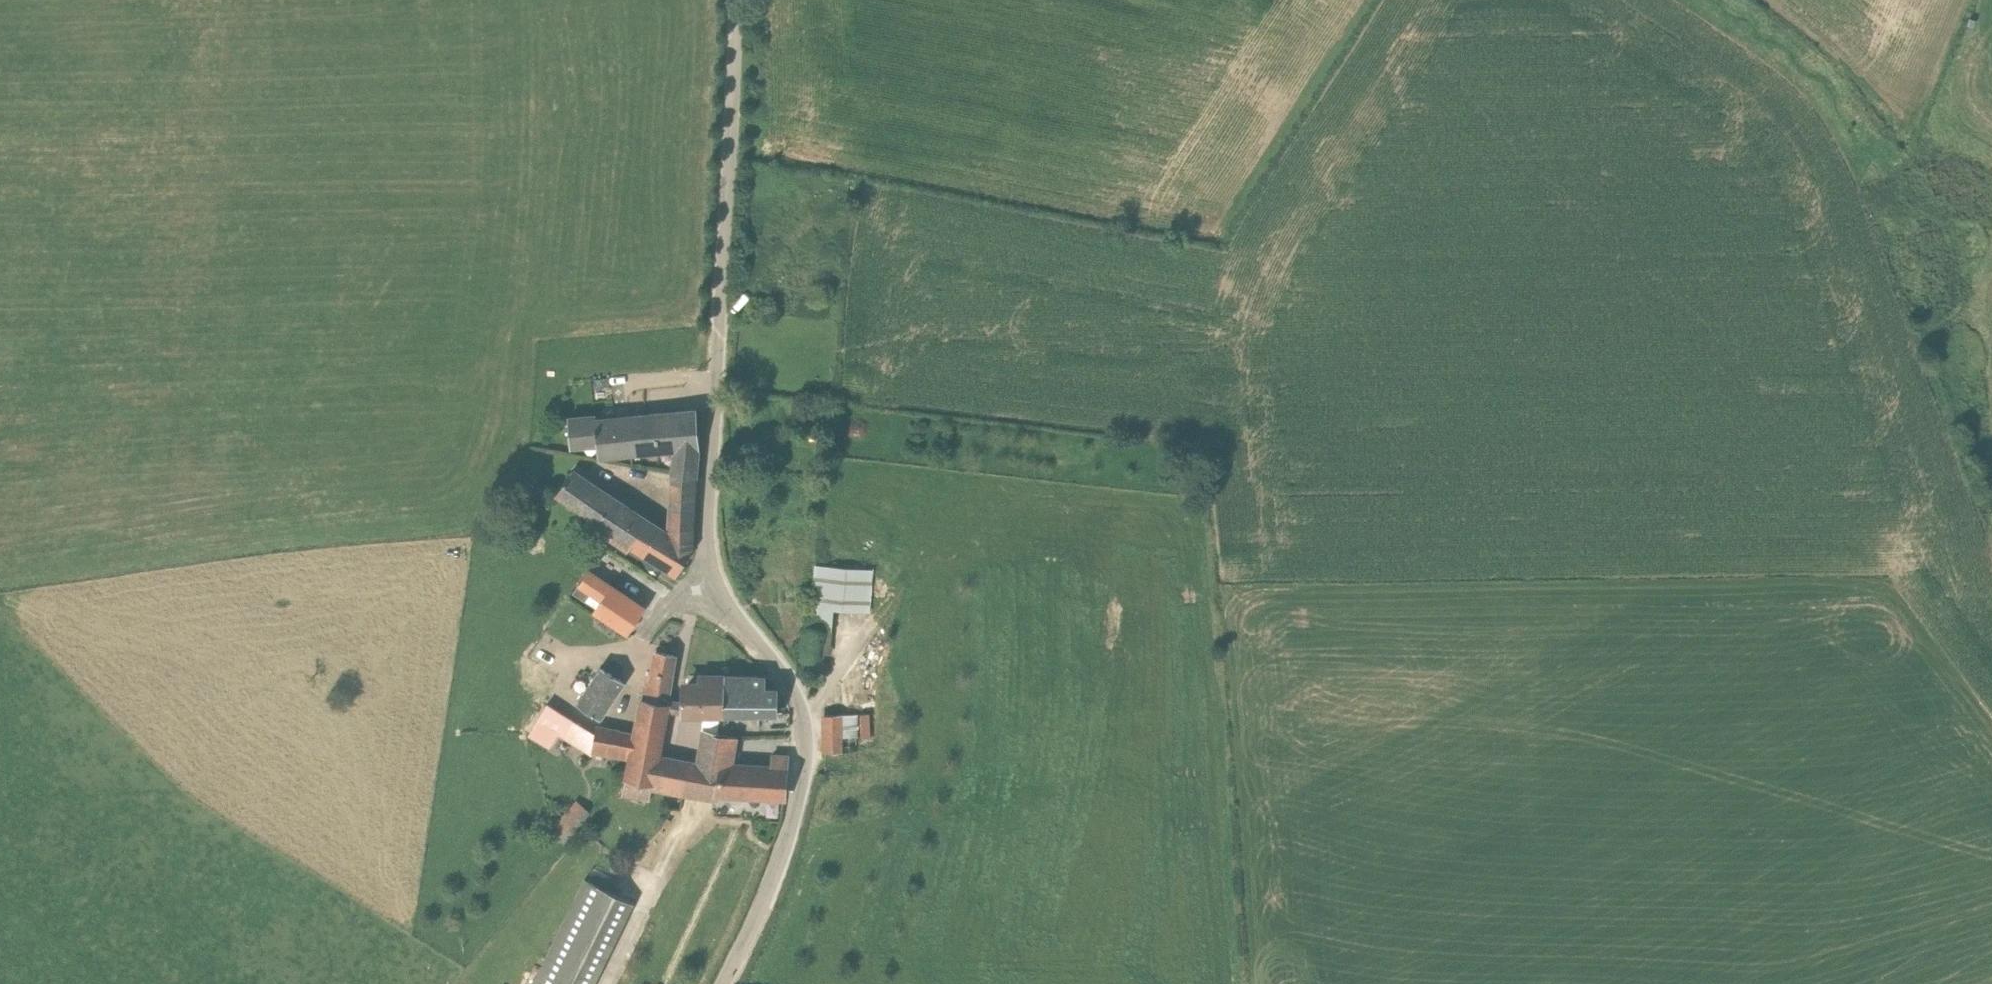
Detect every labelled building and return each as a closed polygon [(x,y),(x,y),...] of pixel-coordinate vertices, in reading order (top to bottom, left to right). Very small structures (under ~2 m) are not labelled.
[(692,476),(695,476),(697,475),(700,443),(699,427),(697,410),(628,418),(629,438),(630,451),(681,446),(679,466),(692,476)] [(628,418),(595,422),(595,414),(567,416),(569,443),(596,441),(597,454),(616,453),(630,450),(630,451),(629,438),(628,418)] [(692,549),(695,497),(693,495),(684,493),(674,493),(673,510),(672,523),(670,534),(666,532),(645,518),(571,469),(555,494),(588,517),(585,521),(626,549),(631,542),(675,573),(692,550),(692,549)] [(806,665),(822,667),(823,655),(827,656),(832,607),(868,611),(872,570),(818,564),(806,665)] [(644,607),(627,596),(589,570),(573,592),(586,601),(592,593),(602,601),(596,611),(627,632),(644,607)] [(666,702),(671,675),(675,655),(656,652),(650,685),(645,684),(642,697),(640,696),(640,698),(671,704),(672,703),(666,702)] [(600,717),(612,698),(623,681),(602,667),(591,684),(577,703),(600,717)] [(722,713),(725,675),(701,675),(701,689),(683,689),(683,715),(722,716),(722,713)] [(722,713),(758,713),(778,713),(777,688),(764,688),(765,677),(725,675),(722,713)] [(597,723),(596,732),(592,754),(628,759),(629,748),(662,754),(671,704),(640,698),(640,696),(639,696),(632,730),(597,723)] [(561,735),(571,718),(547,703),(528,734),(551,748),(559,734),(561,735)] [(864,736),(875,736),(875,711),(864,710),(864,736)] [(842,751),(842,713),(824,714),(824,752),(842,751)] [(842,713),(842,751),(844,751),(857,751),(857,713),(842,713)] [(718,767),(721,732),(702,728),(696,759),(662,754),(629,748),(628,759),(625,779),(621,796),(650,802),(653,784),(682,790),(686,764),(718,767)] [(773,754),(772,763),(735,761),(739,736),(721,732),(718,767),(715,796),(716,796),(717,790),(785,796),(786,787),(788,755),(773,754)] [(715,796),(718,767),(686,764),(682,790),(715,796)] [(563,816),(577,829),(581,824),(591,813),(577,801),(565,814),(563,816)] [(586,878),(600,885),(603,880),(605,874),(592,867),(586,878)] [(533,983),(595,983),(635,902),(613,891),(600,885),(586,878),(585,877),(533,983)] [(600,885),(613,891),(616,886),(603,880),(600,885)]
